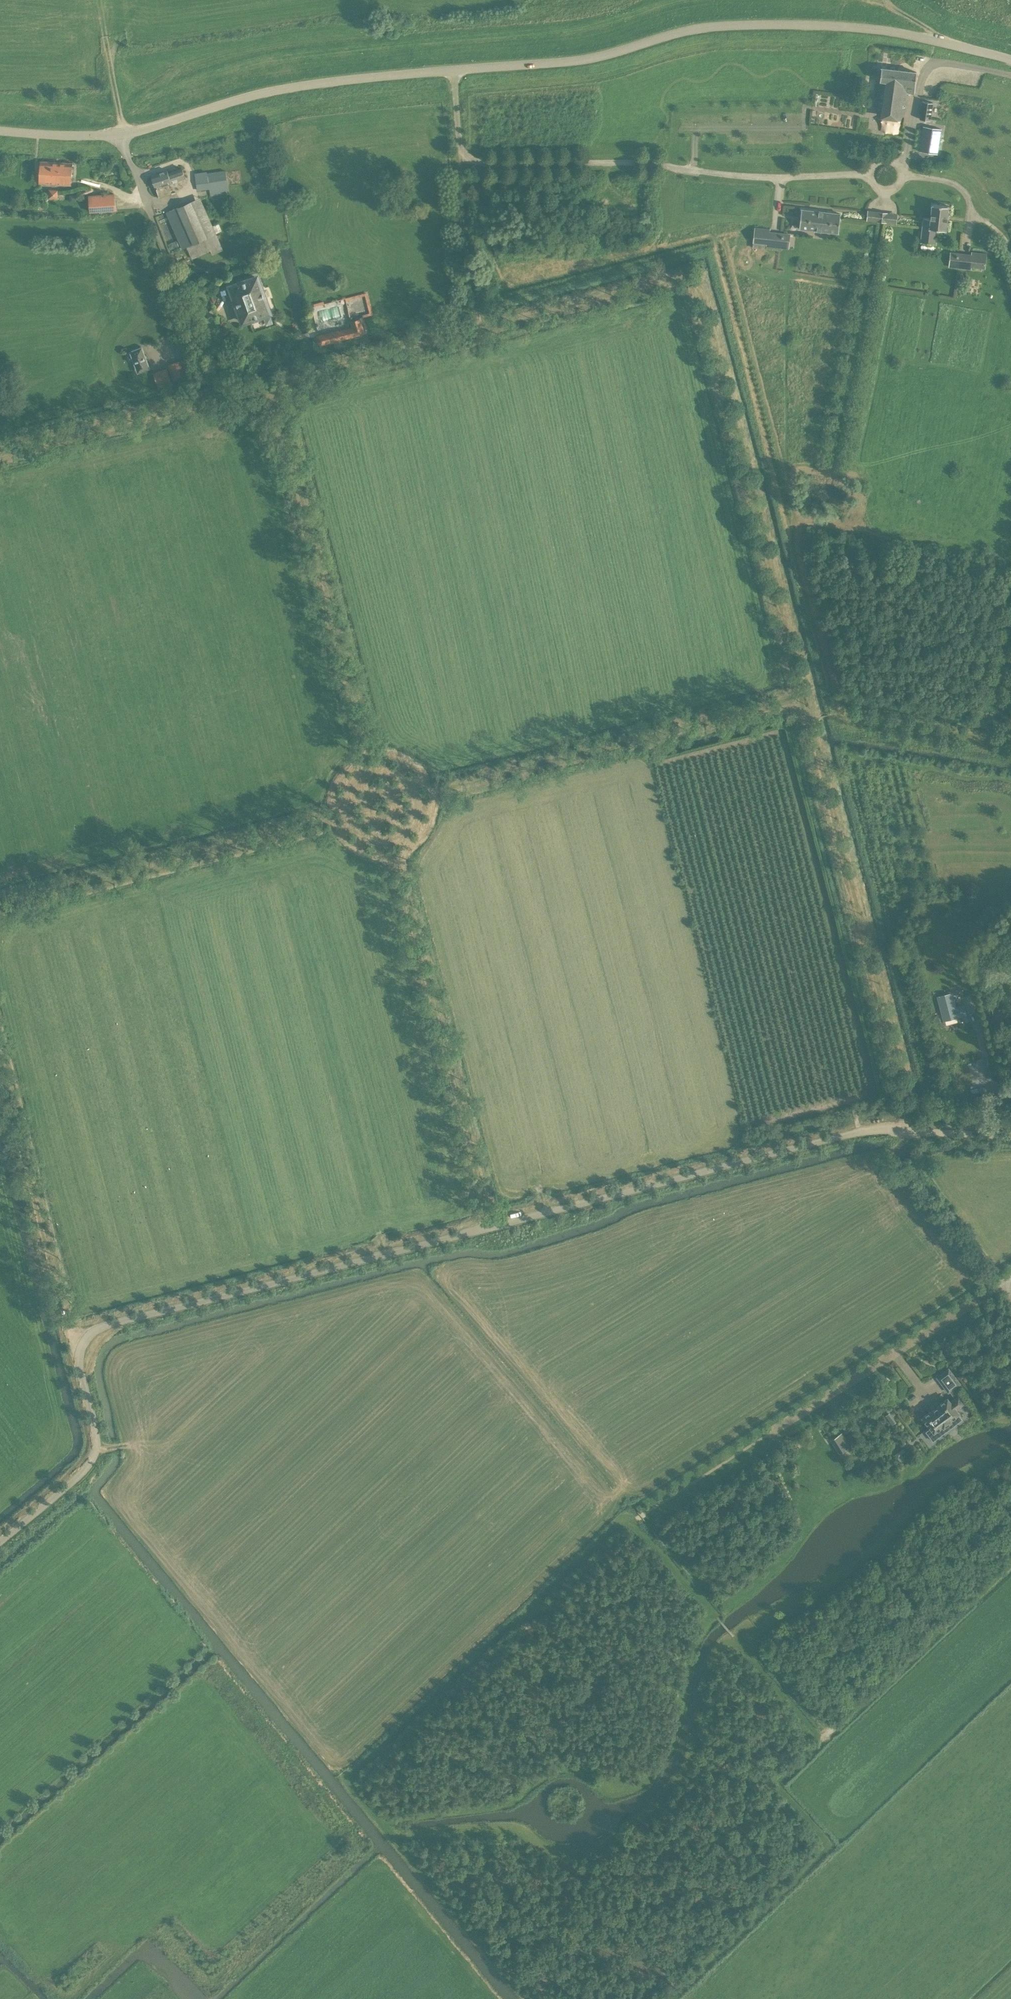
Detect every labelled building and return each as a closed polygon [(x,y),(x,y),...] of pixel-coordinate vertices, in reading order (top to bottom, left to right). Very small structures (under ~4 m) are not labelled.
[(881,67),(875,109),(904,114),(907,92),(914,93),(917,73),(881,67)] [(922,101),(919,119),(930,120),(933,103),(922,101)] [(923,126),(919,151),(937,154),(941,129),(923,126)] [(41,161),(40,182),(70,184),(72,163),(41,161)] [(167,170),(152,176),(159,197),(171,193),(168,184),(184,178),(181,168),(168,173),(167,170)] [(207,171),(195,173),(197,190),(209,189),(210,196),(228,193),(225,170),(207,173),(207,171)] [(49,189),(49,197),(57,198),(58,190),(49,189)] [(114,193),(89,195),(90,212),(116,210),(114,193)] [(200,197),(166,212),(182,249),(187,246),(192,258),(211,250),(212,254),(223,249),(216,233),(222,230),(218,223),(213,225),(200,197)] [(924,217),(921,242),(935,244),(937,229),(946,230),(946,228),(948,207),(948,206),(932,204),(932,205),(931,218),(924,217)] [(799,227),(799,228),(800,229),(800,228),(837,232),(837,233),(838,233),(838,232),(838,231),(840,215),(840,213),(839,213),(803,209),(801,209),(801,210),(799,227)] [(896,224),(897,214),(868,211),(866,221),(896,224)] [(755,227),(753,243),(766,244),(766,246),(789,249),(790,233),(769,231),(770,229),(755,227)] [(950,252),(948,267),(971,269),(971,267),(984,268),(986,253),(972,252),(972,254),(958,253),(950,252)] [(256,278),(232,287),(244,321),(268,312),(256,278)] [(341,305),(318,310),(320,321),(344,316),(341,305)] [(318,337),(319,341),(322,343),(363,332),(360,319),(351,321),(353,327),(318,337)] [(142,346),(129,351),(137,373),(150,368),(142,346)] [(186,358),(167,364),(173,381),(191,375),(186,358)] [(945,986),(934,989),(941,1012),(954,1008),(962,1006),(959,997),(951,999),(948,987),(945,986)] [(1001,1012),(991,1014),(994,1026),(1004,1024),(1001,1012)] [(948,1393),(950,1391),(953,1389),(961,1383),(949,1367),(936,1377),(948,1393)] [(937,1405),(937,1406),(933,1409),(932,1408),(921,1416),(930,1428),(926,1431),(933,1440),(946,1430),(947,1431),(955,1425),(954,1424),(962,1419),(959,1414),(960,1413),(957,1409),(965,1403),(959,1394),(958,1395),(953,1389),(950,1391),(955,1397),(951,1400),(948,1396),(937,1405)] [(890,1411),(886,1414),(893,1423),(897,1420),(890,1411)] [(850,1446),(842,1433),(830,1440),(839,1453),(850,1446)]
